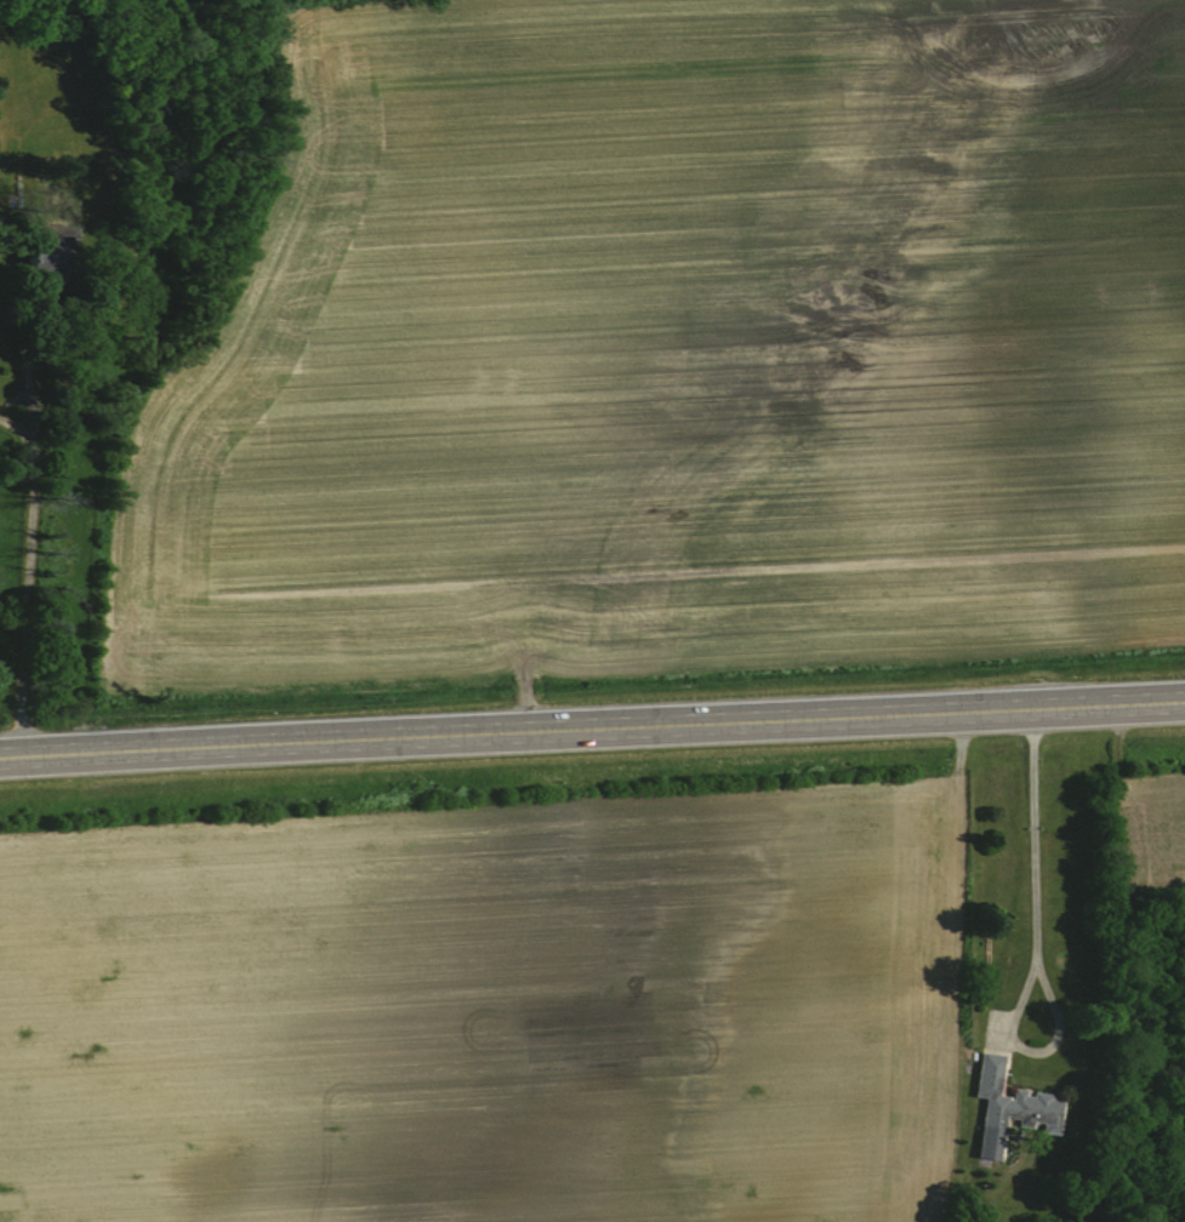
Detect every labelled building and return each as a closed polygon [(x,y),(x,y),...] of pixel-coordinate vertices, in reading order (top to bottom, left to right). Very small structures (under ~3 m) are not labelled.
[(59,236),(27,235),(26,271),(58,272),(59,236)] [(973,1157),(996,1160),(1001,1122),(1056,1129),(1059,1101),(1048,1099),(1048,1093),(1025,1090),(1009,1088),(1008,1097),(995,1096),(1001,1054),(976,1051),(970,1096),(980,1097),(973,1157)]
